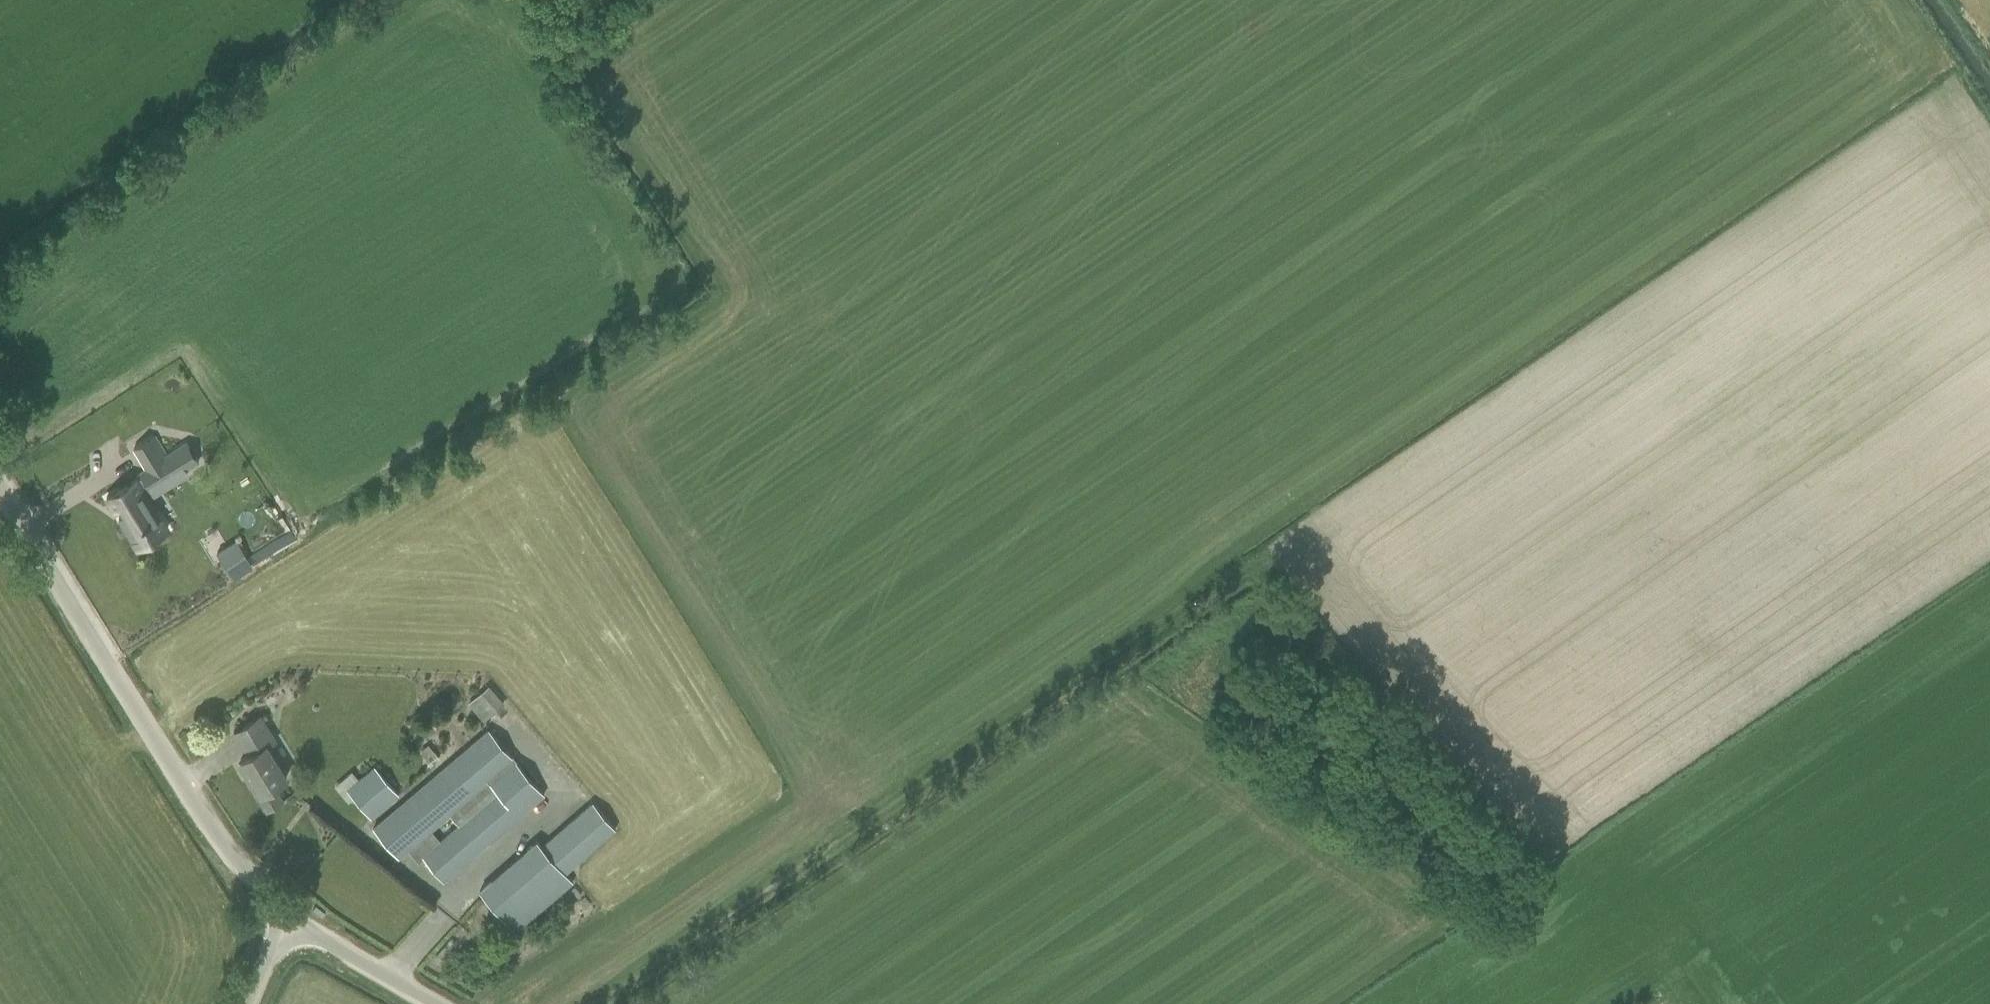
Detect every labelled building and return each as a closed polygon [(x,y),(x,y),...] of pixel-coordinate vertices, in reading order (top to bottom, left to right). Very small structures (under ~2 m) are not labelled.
[(141,475),(106,496),(114,510),(118,507),(122,514),(118,516),(137,547),(167,529),(148,497),(153,493),(145,480),(168,466),(171,471),(182,465),(185,470),(198,461),(187,442),(166,455),(154,435),(134,447),(146,468),(140,472),(141,475)] [(237,540),(217,553),(233,579),(253,566),(237,540)] [(470,701),(484,719),(507,701),(493,683),(470,701)] [(259,717),(251,722),(234,732),(248,755),(240,760),(251,778),(248,781),(266,810),(282,800),(273,786),(286,778),(266,746),(274,741),(259,717)] [(379,836),(397,857),(407,849),(418,862),(423,858),(443,881),(544,794),(488,730),(368,832),(374,840),(379,836)] [(434,750),(427,757),(432,764),(440,757),(434,750)] [(398,794),(374,766),(355,782),(346,790),(370,818),(398,794)] [(564,872),(613,830),(591,804),(542,847),(537,841),(495,878),(480,891),(515,931),(530,918),(572,882),(564,872)]
